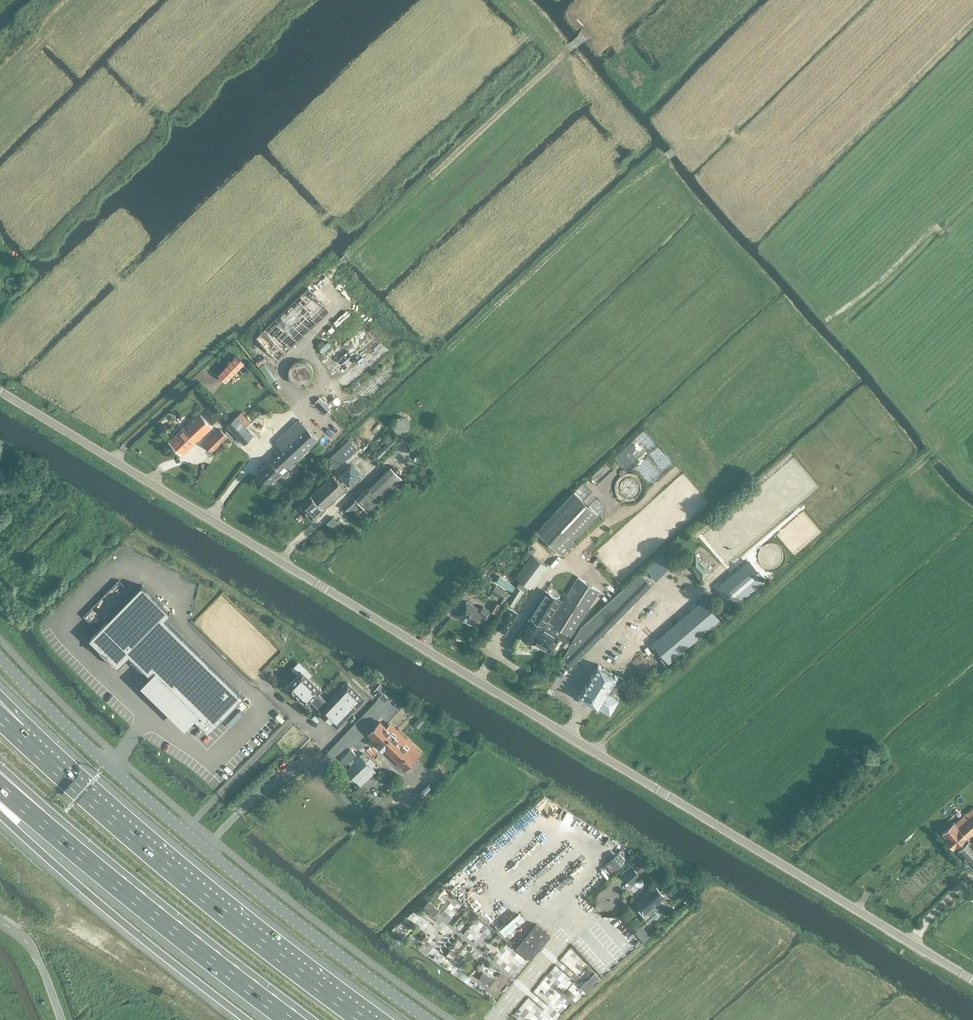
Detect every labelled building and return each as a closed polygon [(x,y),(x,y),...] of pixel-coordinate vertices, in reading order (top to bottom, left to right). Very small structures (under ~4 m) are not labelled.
[(305,292),(286,311),(289,313),(287,315),(305,331),(327,306),(311,292),(308,295),(305,292)] [(360,294),(355,298),(361,307),(366,304),(360,294)] [(346,350),(322,367),(328,376),(371,346),(362,334),(348,344),(354,352),(349,355),(346,350)] [(224,382),(243,363),(236,356),(217,375),(224,382)] [(303,359),(301,359),(300,358),(298,359),(294,360),(292,361),(291,362),(290,364),(288,366),(288,368),(288,370),(288,373),(288,375),(289,377),(290,379),(291,380),(293,381),(294,382),(296,383),(298,383),(299,383),(301,383),(303,383),(304,383),(306,382),(307,381),(308,380),(309,379),(310,378),(311,377),(312,375),(312,374),(312,372),(312,370),(312,369),(312,367),(311,366),(310,364),(309,362),(308,361),(306,360),(305,360),(303,359)] [(211,403),(201,413),(211,424),(222,414),(211,403)] [(226,426),(251,453),(261,444),(246,427),(251,423),(241,412),(226,426)] [(182,456),(212,427),(198,413),(169,442),(182,456)] [(409,420),(408,419),(408,418),(407,418),(406,417),(405,416),(404,416),(403,416),(401,416),(400,416),(399,416),(398,417),(397,417),(396,418),(395,419),(395,420),(394,421),(394,422),(393,422),(393,423),(393,424),(393,426),(394,427),(394,428),(395,429),(396,431),(397,431),(399,432),(401,433),(402,432),(403,432),(404,432),(406,431),(407,430),(408,429),(409,428),(409,427),(409,426),(410,425),(410,424),(410,423),(409,421),(409,420)] [(268,461),(258,472),(262,477),(263,479),(265,481),(267,482),(269,483),(274,478),(280,484),(286,479),(285,478),(286,477),(283,473),(316,441),(297,421),(273,443),(279,449),(267,460),(268,461)] [(214,455),(230,440),(220,429),(204,445),(214,455)] [(394,438),(375,456),(378,459),(397,441),(394,438)] [(335,469),(356,450),(348,441),(327,460),(335,469)] [(351,466),(336,476),(348,492),(362,482),(351,466)] [(352,497),(343,506),(351,515),(362,505),(367,511),(402,478),(393,468),(357,502),(352,497)] [(313,493),(300,506),(313,520),(327,507),(326,506),(344,488),(335,478),(336,477),(335,476),(335,475),(334,474),(313,494),(313,493)] [(636,484),(620,487),(624,503),(640,499),(636,484)] [(574,491),(537,531),(562,554),(575,541),(573,539),(598,514),(574,491)] [(333,517),(327,523),(331,527),(337,521),(333,517)] [(520,580),(507,602),(514,606),(523,591),(523,590),(526,586),(529,587),(546,565),(532,553),(515,576),(520,580)] [(702,578),(711,570),(695,553),(686,562),(702,578)] [(653,585),(642,573),(579,629),(561,660),(571,665),(653,585)] [(570,636),(599,590),(577,577),(549,623),(570,636)] [(171,611),(143,583),(133,592),(98,628),(90,636),(118,664),(130,652),(152,674),(144,682),(187,725),(196,717),(209,729),(244,694),(166,616),(171,611)] [(496,584),(491,591),(500,597),(498,600),(503,603),(509,593),(496,584)] [(734,596),(741,604),(755,592),(747,584),(734,596)] [(545,591),(519,634),(534,643),(535,641),(544,628),(563,594),(548,587),(545,592),(545,591)] [(486,618),(490,611),(483,607),(481,610),(467,600),(457,614),(473,625),(480,614),(486,618)] [(679,618),(671,613),(653,602),(648,610),(634,634),(645,641),(649,643),(653,637),(655,638),(655,639),(664,644),(674,627),(683,633),(688,624),(691,620),(681,614),(679,618)] [(507,607),(495,627),(505,633),(517,614),(507,607)] [(559,637),(544,628),(535,641),(542,646),(541,646),(550,652),(559,637)] [(626,673),(645,641),(634,634),(615,666),(604,659),(600,666),(598,665),(579,697),(598,708),(599,706),(598,705),(600,703),(601,703),(610,688),(615,691),(616,690),(622,679),(623,679),(627,681),(631,675),(626,673)] [(320,688),(301,670),(288,685),(306,703),(310,699),(320,710),(327,702),(317,692),(320,688)] [(133,673),(130,676),(137,684),(140,681),(133,673)] [(319,711),(337,728),(364,699),(347,682),(327,702),(320,710),(319,711)] [(599,706),(610,713),(615,705),(619,707),(626,696),(616,690),(615,691),(610,688),(601,703),(600,703),(598,705),(599,706)] [(382,720),(370,733),(399,762),(405,768),(416,757),(418,755),(422,750),(392,721),(388,725),(382,720)] [(348,750),(344,755),(349,760),(353,755),(348,750)] [(366,754),(363,757),(361,756),(347,770),(362,785),(376,770),(372,766),(366,760),(369,757),(366,754)] [(945,839),(953,848),(963,839),(966,842),(969,840),(971,838),(969,835),(972,831),(972,806),(954,823),(953,823),(942,833),(946,838),(945,839)] [(969,840),(966,842),(958,850),(972,866),(972,865),(972,845),(969,840)] [(612,879),(621,874),(615,865),(607,870),(612,879)] [(639,875),(632,866),(623,874),(630,883),(639,875)] [(672,887),(661,874),(655,880),(666,892),(672,887)] [(664,896),(654,886),(636,902),(640,908),(638,910),(645,918),(656,908),(653,905),(664,896)] [(418,948),(447,973),(451,970),(456,964),(459,967),(463,962),(459,959),(452,947),(444,952),(441,949),(450,939),(448,937),(455,929),(435,912),(429,919),(438,934),(430,928),(426,921),(422,917),(425,923),(421,926),(413,935),(419,941),(426,932),(429,936),(423,943),(422,944),(418,948)] [(649,921),(652,926),(661,921),(658,915),(649,921)] [(536,924),(516,947),(530,960),(550,936),(536,924)] [(461,950),(465,942),(472,946),(476,937),(464,931),(459,940),(456,939),(452,946),(461,950)] [(631,950),(641,942),(635,936),(626,944),(631,950)] [(417,946),(419,940),(412,937),(409,943),(417,946)] [(477,955),(467,978),(456,973),(452,983),(486,997),(493,981),(503,985),(507,975),(501,972),(501,974),(490,969),(494,959),(478,952),(479,949),(475,947),(472,953),(477,955)] [(502,947),(496,951),(501,958),(506,954),(502,947)]
